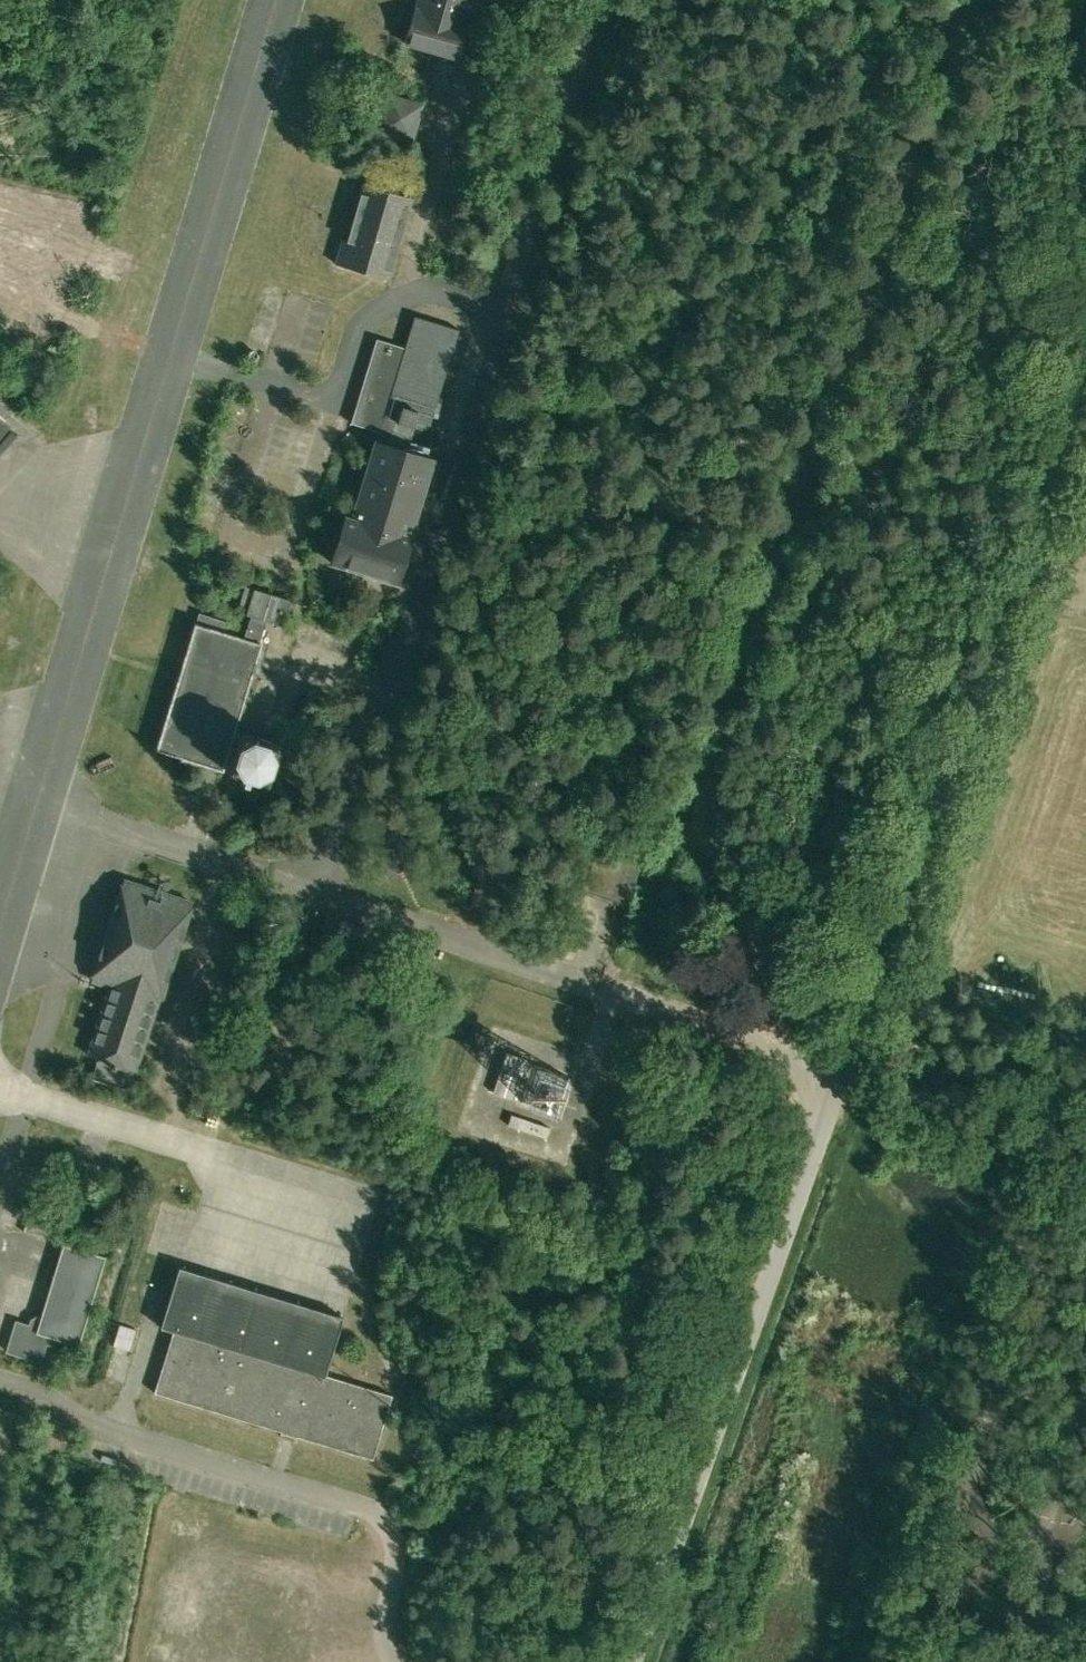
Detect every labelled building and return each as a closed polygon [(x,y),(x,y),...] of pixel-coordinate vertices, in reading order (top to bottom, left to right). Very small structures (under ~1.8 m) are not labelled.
[(417,9),(414,9),(405,42),(458,58),(467,24),(465,23),(472,0),(420,0),(417,9)] [(389,98),(376,94),(367,124),(375,126),(380,128),(379,130),(411,140),(421,105),(390,96),(389,98)] [(388,279),(391,268),(412,197),(365,184),(348,241),(343,239),(336,264),(388,279)] [(428,432),(440,391),(459,329),(414,315),(405,347),(383,418),(414,427),(428,432)] [(414,427),(383,418),(405,347),(376,338),(376,340),(351,422),(374,429),(375,430),(381,431),(379,439),(377,438),(376,440),(374,440),(373,442),(375,443),(371,458),(352,519),(348,517),(346,517),(345,517),(332,561),(332,562),(361,571),(364,572),(365,571),(371,573),(371,574),(392,581),(400,583),(401,581),(397,580),(400,570),(401,570),(402,568),(400,568),(403,559),(405,560),(405,557),(404,557),(406,548),(408,549),(409,546),(407,546),(409,539),(414,540),(414,538),(410,536),(412,528),(415,528),(416,524),(414,524),(425,485),(435,488),(443,461),(427,456),(408,450),(407,450),(414,427)] [(16,436),(0,421),(0,453),(16,436)] [(349,432),(341,439),(347,446),(355,438),(349,432)] [(225,766),(235,730),(262,642),(258,641),(265,619),(284,624),(291,600),(245,586),(239,603),(249,605),(246,613),(252,615),(245,637),(225,631),(228,621),(199,613),(196,623),(195,622),(156,749),(209,766),(211,759),(217,761),(215,768),(223,771),(225,766)] [(283,743),(279,742),(278,743),(244,733),(245,732),(241,731),(240,732),(235,730),(225,766),(231,768),(231,769),(230,769),(228,773),(232,774),(233,773),(254,779),(266,783),(266,784),(270,785),(271,781),(270,781),(271,777),(280,747),(281,747),(283,743)] [(911,750),(904,747),(900,757),(908,759),(911,750)] [(634,842),(601,831),(583,887),(580,888),(579,891),(582,892),(584,890),(584,891),(584,892),(603,898),(603,897),(606,898),(605,899),(624,905),(624,904),(625,904),(625,907),(628,908),(629,905),(628,902),(647,847),(634,842)] [(192,902),(124,880),(92,980),(111,986),(89,1054),(99,1058),(93,1076),(91,1076),(91,1077),(126,1089),(124,1095),(125,1095),(133,1069),(135,1070),(146,1037),(158,1001),(160,1002),(192,902)] [(180,980),(170,977),(165,990),(175,994),(180,980)] [(514,1103),(527,1063),(506,1056),(493,1096),(514,1103)] [(557,1086),(539,1080),(533,1099),(551,1105),(557,1086)] [(546,1141),(550,1130),(511,1118),(508,1128),(546,1141)] [(24,1231),(55,1240),(62,1216),(32,1207),(31,1207),(24,1231)] [(59,1255),(42,1312),(41,1316),(38,1315),(31,1319),(30,1325),(16,1321),(7,1351),(40,1361),(46,1342),(54,1345),(55,1339),(80,1347),(107,1257),(71,1246),(70,1253),(76,1255),(74,1260),(59,1255)] [(174,1331),(155,1393),(296,1436),(373,1460),(393,1396),(326,1376),(344,1318),(180,1268),(161,1328),(174,1331)] [(137,1330),(120,1325),(114,1346),(116,1347),(131,1351),(137,1330)] [(20,1414),(0,1408),(0,1481),(20,1414)]
